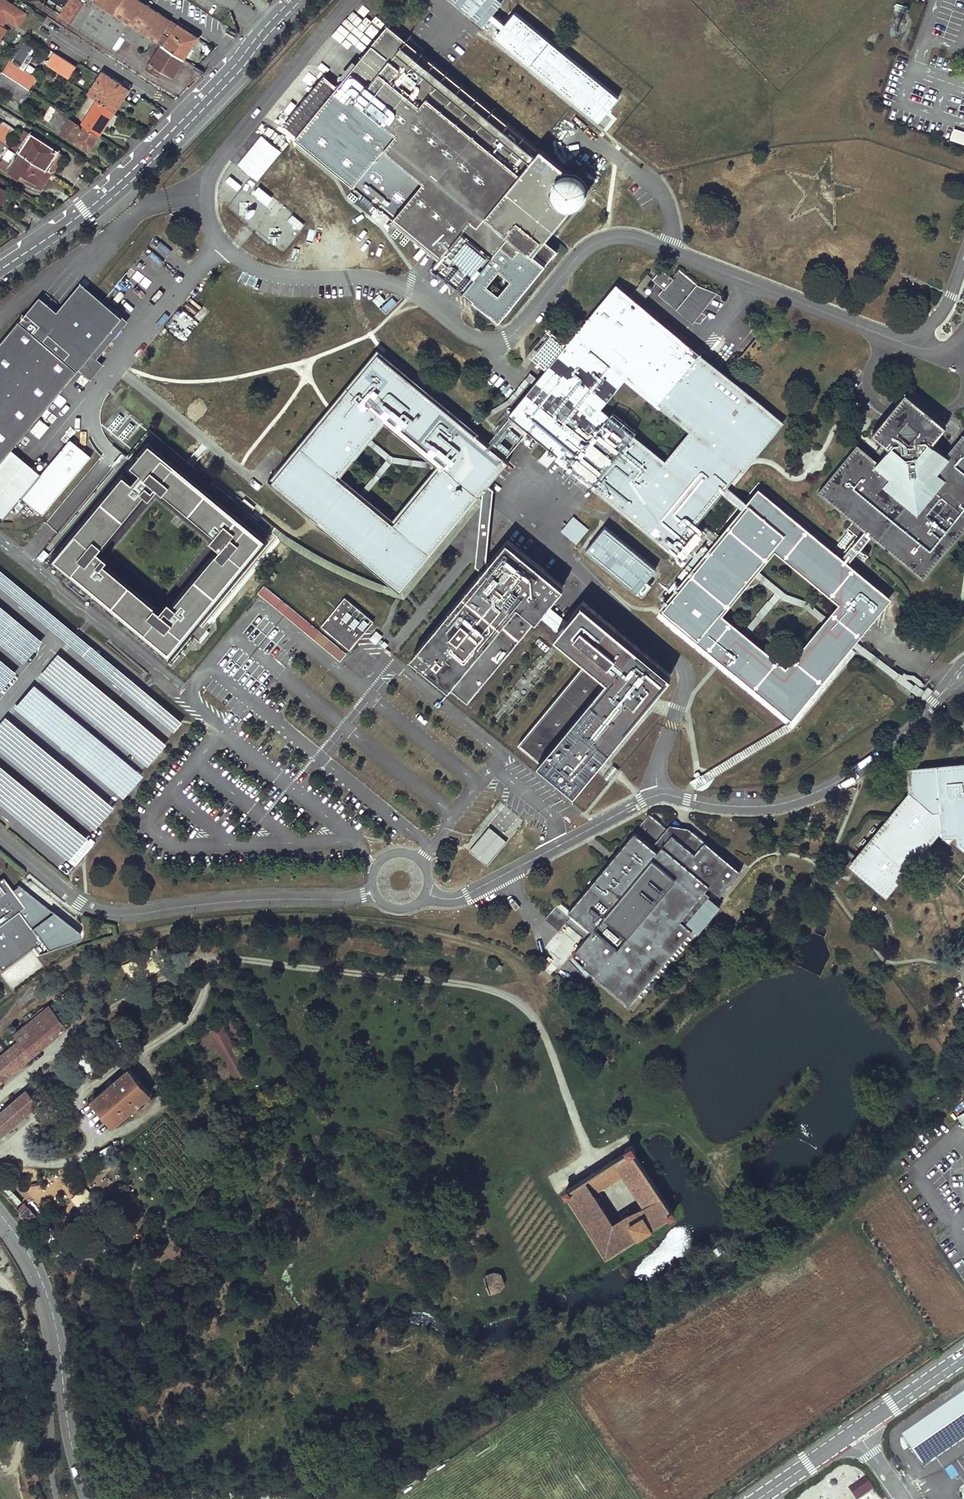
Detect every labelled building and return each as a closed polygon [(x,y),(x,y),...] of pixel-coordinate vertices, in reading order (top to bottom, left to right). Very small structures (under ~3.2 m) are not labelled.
[(5,0),(0,0),(0,38),(6,29),(2,26),(6,19),(17,26),(25,13),(5,0)] [(72,23),(84,4),(81,2),(82,0),(70,0),(60,15),(72,23)] [(137,46),(145,34),(94,1),(93,0),(87,0),(84,4),(72,23),(112,48),(113,47),(121,35),(126,38),(137,46)] [(184,59),(197,38),(139,0),(94,0),(94,1),(145,34),(152,38),(162,45),(184,59)] [(486,25),(492,18),(495,14),(505,2),(502,0),(455,0),(486,25)] [(895,1),(893,7),(905,10),(907,4),(895,1)] [(353,27),(371,41),(381,26),(373,20),(376,15),(357,2),(333,35),(343,42),(353,27)] [(617,96),(515,13),(506,24),(503,28),(497,35),(599,118),(617,96)] [(503,28),(506,24),(495,14),(492,18),(503,28)] [(432,264),(498,320),(558,250),(545,238),(586,191),(582,187),(584,184),(536,144),(534,146),(390,25),(295,136),(368,197),(364,201),(370,206),(374,201),(439,256),(432,264)] [(137,46),(144,50),(152,38),(145,34),(137,46)] [(126,38),(121,35),(113,47),(116,50),(119,48),(126,38)] [(44,46),(50,50),(55,41),(49,37),(44,46)] [(184,59),(162,45),(148,68),(159,75),(162,69),(173,76),(184,59)] [(46,64),(56,70),(64,58),(54,52),(46,64)] [(56,70),(69,78),(77,66),(64,58),(56,70)] [(24,86),(28,89),(35,78),(26,71),(10,61),(3,73),(24,86)] [(28,68),(26,71),(35,78),(38,74),(28,68)] [(16,98),(24,86),(3,73),(0,77),(0,87),(16,98)] [(91,95),(98,100),(112,109),(118,99),(121,101),(128,89),(102,73),(89,94),(91,95)] [(16,98),(21,100),(28,89),(24,86),(16,98)] [(75,119),(82,124),(98,100),(91,95),(75,119)] [(112,109),(115,111),(121,101),(118,99),(112,109)] [(84,125),(99,135),(115,111),(112,109),(98,100),(82,124),(84,125)] [(99,135),(84,125),(82,129),(78,126),(79,125),(70,119),(72,117),(58,108),(48,124),(86,148),(89,144),(92,145),(99,135)] [(0,124),(0,140),(5,143),(13,132),(0,124)] [(963,145),(963,131),(954,128),(950,140),(963,145)] [(13,148),(20,153),(31,136),(24,131),(13,148)] [(20,153),(21,153),(45,169),(56,152),(57,151),(32,134),(31,136),(20,153)] [(237,163),(257,180),(281,151),(262,134),(237,163)] [(63,157),(56,152),(45,169),(51,173),(52,172),(53,172),(63,157)] [(45,169),(21,153),(8,172),(18,178),(21,173),(36,183),(45,169)] [(0,163),(0,165),(5,168),(10,162),(3,158),(0,163)] [(51,173),(45,169),(36,183),(21,173),(18,178),(33,187),(41,189),(51,173)] [(3,203),(10,192),(2,187),(6,180),(0,176),(0,201),(3,203)] [(659,295),(677,309),(692,322),(716,293),(697,286),(679,272),(673,279),(661,269),(652,279),(664,289),(659,295)] [(62,315),(86,286),(80,281),(56,311),(62,315)] [(0,344),(0,461),(10,449),(79,367),(122,315),(86,286),(62,315),(56,311),(39,297),(0,344)] [(568,345),(562,339),(543,362),(550,368),(510,415),(529,430),(550,447),(547,449),(556,456),(558,454),(671,549),(691,526),(697,518),(720,491),(725,485),(779,421),(617,287),(568,345)] [(122,315),(79,367),(91,377),(104,363),(97,357),(128,320),(122,315)] [(481,491),(487,483),(502,466),(500,464),(504,459),(487,443),(378,352),(329,410),(270,481),(399,588),(466,509),(477,495),(481,491)] [(817,491),(853,520),(865,530),(870,535),(922,578),(963,528),(963,437),(963,436),(946,456),(932,444),(946,427),(905,393),(871,434),(888,448),(877,461),(856,444),(817,491)] [(487,443),(504,459),(529,430),(510,415),(487,443)] [(50,553),(45,560),(71,582),(68,586),(78,594),(81,590),(171,665),(194,637),(198,640),(212,624),(208,620),(278,537),(250,514),(256,507),(245,498),(240,505),(149,430),(127,456),(122,453),(112,466),(123,475),(55,557),(50,553)] [(70,439),(41,474),(23,497),(43,513),(90,456),(70,439)] [(386,460),(360,491),(364,495),(391,463),(434,468),(436,465),(431,461),(393,456),(371,439),(367,444),(386,460)] [(538,444),(532,454),(538,458),(544,447),(538,444)] [(4,519),(23,497),(41,474),(10,449),(0,461),(0,515),(4,519)] [(466,509),(468,510),(402,590),(398,589),(392,588),(385,586),(374,582),(362,577),(350,571),(339,566),(323,558),(308,549),(296,541),(283,530),(264,514),(260,518),(280,534),(284,541),(292,547),(304,556),(319,564),(335,573),(346,578),(358,584),(371,589),(383,593),(390,595),(397,597),(404,598),(474,515),(475,516),(482,508),(476,565),(482,571),(489,563),(487,561),(495,489),(487,483),(481,491),(483,493),(483,499),(477,495),(466,509)] [(720,491),(743,510),(748,503),(725,485),(720,491)] [(743,510),(720,537),(713,545),(674,593),(669,598),(662,608),(718,655),(721,657),(723,659),(788,714),(846,646),(852,638),(886,598),(845,565),(839,560),(758,491),(748,503),(743,510)] [(25,550),(41,562),(49,553),(45,550),(71,516),(58,507),(25,550)] [(561,530),(576,543),(588,528),(572,515),(561,530)] [(691,526),(713,545),(720,537),(697,518),(691,526)] [(853,550),(857,545),(860,547),(870,535),(865,530),(853,520),(846,528),(857,538),(839,560),(845,565),(856,553),(853,550)] [(606,526),(587,549),(643,595),(652,584),(647,580),(651,574),(657,567),(606,526)] [(563,586),(508,540),(489,563),(482,571),(412,655),(468,701),(540,614),(550,602),(563,586)] [(857,545),(853,550),(867,561),(871,556),(857,545)] [(750,564),(746,569),(773,592),(740,634),(745,638),(778,598),(804,607),(818,618),(822,613),(807,601),(784,593),(750,564)] [(0,566),(0,589),(173,733),(185,719),(0,566)] [(256,594),(340,661),(347,652),(263,586),(256,594)] [(343,595),(318,625),(348,649),(365,629),(372,620),(343,595)] [(0,602),(0,642),(20,659),(40,635),(0,602)] [(669,675),(581,602),(569,617),(559,629),(555,634),(586,660),(517,743),(573,790),(596,762),(650,699),(669,675)] [(569,617),(550,602),(540,614),(559,629),(569,617)] [(693,788),(695,791),(706,784),(788,729),(790,728),(854,651),(909,693),(910,691),(913,687),(919,692),(916,695),(915,697),(921,702),(926,697),(931,690),(920,680),(914,676),(905,674),(903,672),(901,675),(852,638),(846,646),(848,647),(789,717),(722,660),(723,659),(721,657),(718,655),(717,656),(660,609),(658,611),(655,615),(784,723),(702,777),(691,784),(693,788)] [(168,742),(59,652),(40,676),(148,766),(168,742)] [(0,658),(0,691),(17,672),(0,658)] [(141,774),(33,684),(13,707),(122,797),(141,774)] [(7,715),(0,724),(0,749),(96,828),(116,805),(7,715)] [(909,799),(853,867),(883,892),(933,830),(936,833),(963,856),(963,762),(905,769),(908,792),(909,799)] [(0,763),(0,802),(69,859),(89,836),(0,763)] [(908,792),(849,864),(853,867),(909,799),(908,792)] [(559,901),(543,919),(557,931),(565,923),(572,914),(591,930),(583,939),(574,950),(585,960),(591,965),(619,990),(679,922),(684,926),(685,925),(708,898),(709,897),(704,892),(708,888),(719,898),(740,874),(705,843),(704,844),(693,835),(691,838),(686,834),(681,833),(677,832),(658,853),(652,848),(667,832),(649,816),(568,910),(559,901)] [(485,818),(465,840),(490,859),(508,837),(485,818)] [(671,827),(667,832),(652,848),(658,853),(677,832),(681,833),(686,834),(689,831),(682,829),(671,827)] [(933,830),(883,892),(886,895),(936,833),(933,830)] [(0,969),(33,945),(38,951),(78,937),(80,932),(18,886),(11,891),(1,877),(0,878),(0,969)] [(719,908),(708,898),(685,925),(691,931),(696,935),(719,908)] [(591,930),(572,914),(565,923),(583,939),(591,930)] [(591,965),(585,960),(581,964),(628,1004),(691,931),(685,925),(684,926),(679,922),(619,990),(591,965)] [(12,989),(41,967),(31,954),(2,976),(12,989)] [(65,1026),(48,1004),(43,1008),(42,1007),(34,1013),(35,1015),(13,1033),(18,1039),(5,1050),(1,1044),(0,1045),(0,1079),(65,1026)] [(205,1026),(236,1081),(251,1073),(220,1018),(205,1026)] [(91,1098),(113,1123),(149,1093),(128,1067),(91,1098)] [(37,1102),(25,1089),(0,1111),(0,1134),(37,1102)] [(673,1212),(670,1208),(673,1207),(668,1199),(666,1201),(633,1151),(636,1149),(632,1143),(626,1147),(627,1150),(604,1165),(599,1168),(595,1171),(571,1187),(570,1185),(565,1188),(607,1254),(673,1212)] [(28,1221),(30,1224),(38,1217),(25,1202),(16,1209),(19,1212),(17,1213),(19,1215),(17,1217),(22,1224),(25,1221),(27,1223),(28,1221)] [(711,1249),(715,1255),(721,1251),(717,1245),(711,1249)] [(485,1276),(490,1292),(501,1288),(505,1285),(502,1275),(496,1272),(485,1276)] [(902,1439),(924,1470),(963,1442),(963,1396),(902,1439)] [(848,1487),(855,1498),(861,1498),(874,1491),(866,1477),(848,1487)]
